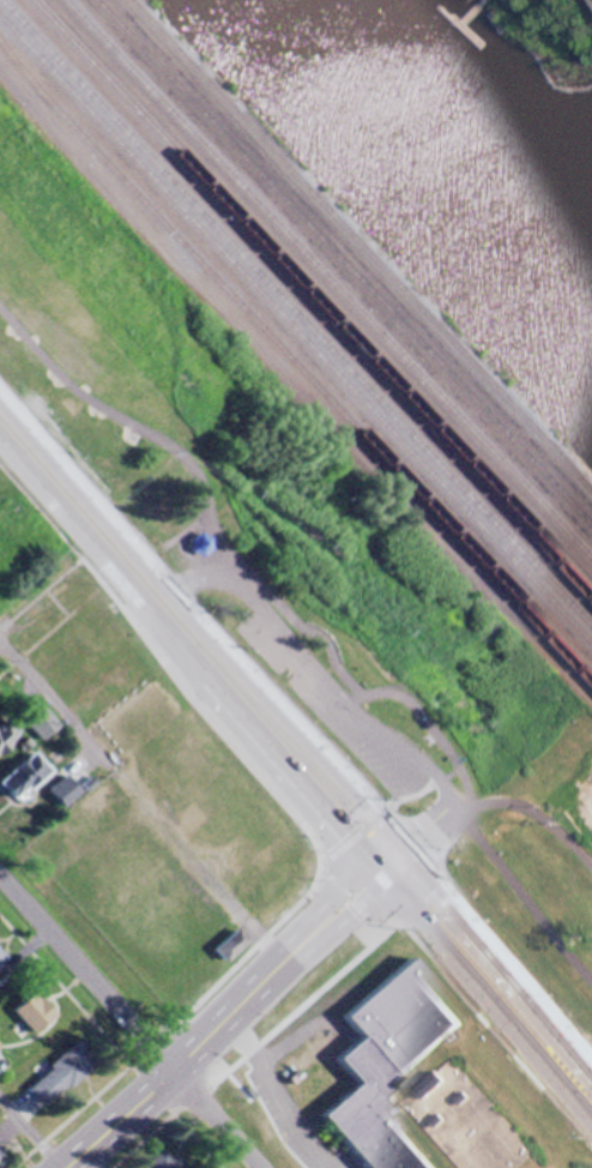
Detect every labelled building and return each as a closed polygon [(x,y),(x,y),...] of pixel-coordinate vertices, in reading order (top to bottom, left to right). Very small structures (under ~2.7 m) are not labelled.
[(591,22),(576,0),(591,0),(591,21),(591,22)]
